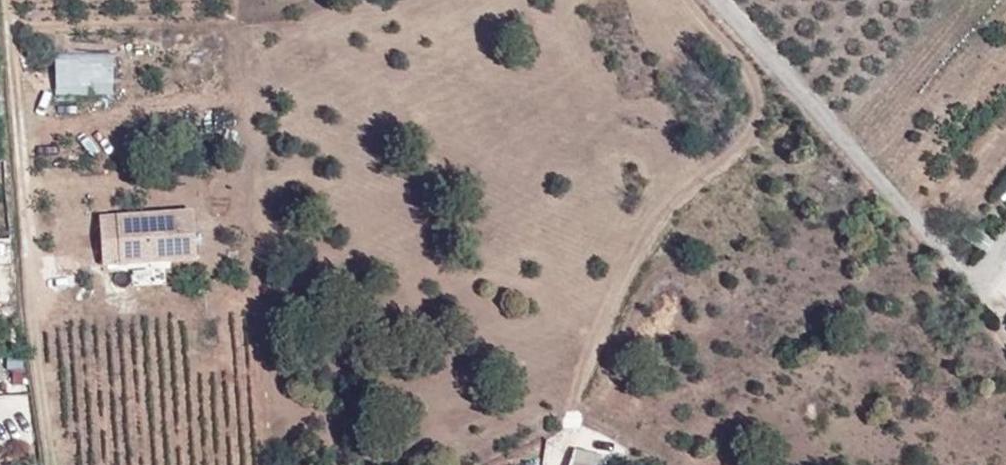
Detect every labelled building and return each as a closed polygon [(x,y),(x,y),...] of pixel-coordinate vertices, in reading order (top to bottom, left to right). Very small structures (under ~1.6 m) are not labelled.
[(116,51),(57,51),(58,95),(117,94),(116,51)] [(103,265),(197,259),(194,212),(100,217),(103,265)] [(603,458),(576,451),(572,464),(601,464),(603,458)]
